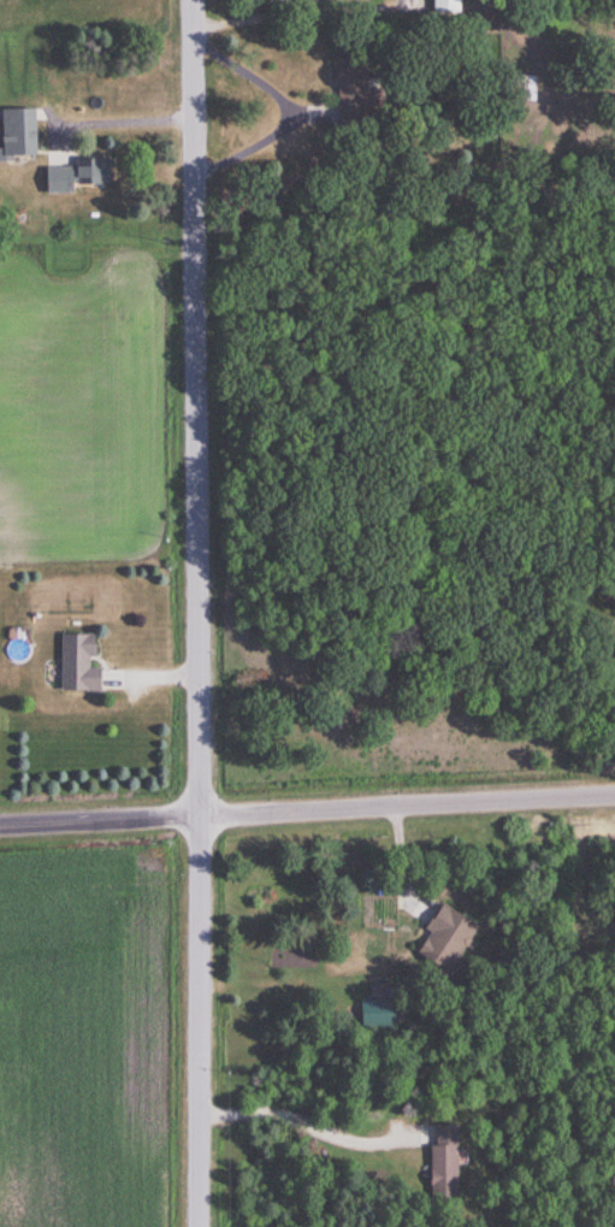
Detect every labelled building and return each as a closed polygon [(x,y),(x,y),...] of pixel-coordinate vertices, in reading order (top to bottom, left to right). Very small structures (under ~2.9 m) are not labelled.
[(461,13),(461,0),(432,0),(432,13),(461,13)] [(333,117),(360,117),(360,57),(333,57),(333,117)] [(503,101),(536,101),(536,75),(503,75),(503,101)] [(34,157),(33,109),(0,109),(0,158),(34,157)] [(106,186),(106,159),(72,159),(72,167),(44,167),(44,195),(70,195),(70,186),(106,186)] [(58,635),(59,693),(100,692),(100,668),(89,668),(89,658),(96,658),(96,635),(58,635)] [(448,976),(477,926),(440,905),(412,954),(448,976)] [(360,1001),(360,1029),(395,1029),(395,1001),(360,1001)]
